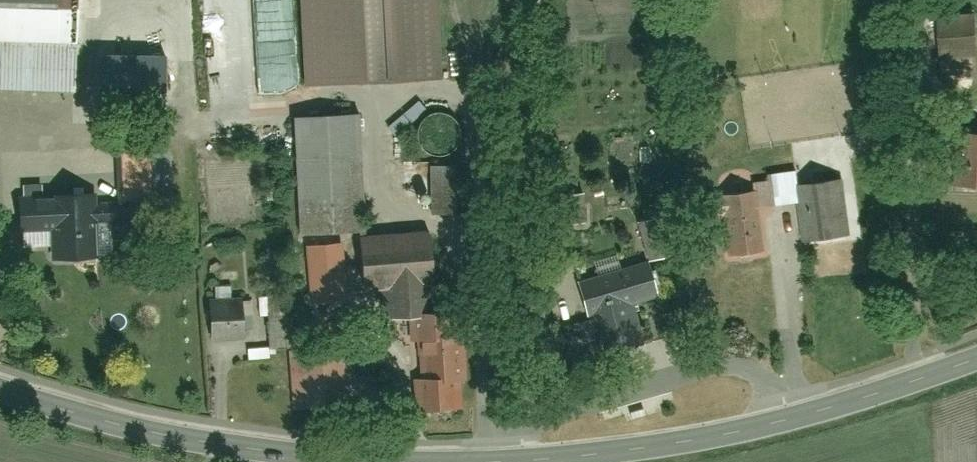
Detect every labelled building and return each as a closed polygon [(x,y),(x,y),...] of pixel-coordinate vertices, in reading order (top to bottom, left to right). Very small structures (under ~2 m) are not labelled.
[(81,43),(82,0),(0,0),(0,42),(81,43)] [(111,114),(180,110),(173,0),(104,0),(111,114)] [(261,93),(299,92),(295,0),(258,0),(261,93)] [(311,85),(452,80),(449,0),(308,0),(311,85)] [(301,121),(304,238),(371,236),(368,120),(301,121)] [(591,135),(595,192),(619,191),(614,134),(591,135)] [(963,135),(964,196),(976,196),(976,135),(963,135)] [(65,266),(112,264),(111,233),(184,230),(181,149),(124,151),(126,201),(110,202),(110,193),(26,196),(28,247),(64,245),(65,266)] [(435,168),(435,215),(471,215),(471,168),(435,168)] [(807,206),(809,244),(844,243),(842,185),(813,186),(812,172),(759,175),(759,195),(726,196),(728,262),(770,260),(767,208),(807,206)] [(640,222),(648,263),(678,258),(670,217),(640,222)] [(373,233),(375,287),(390,287),(390,320),(430,319),(430,286),(445,286),(444,231),(373,233)] [(578,283),(587,319),(593,317),(603,355),(646,343),(636,303),(660,297),(651,264),(578,283)] [(278,296),(279,349),(318,349),(317,295),(278,296)] [(212,335),(243,334),(242,299),(210,300),(212,335)] [(416,326),(419,412),(467,410),(464,324),(416,326)] [(297,352),(298,408),(354,407),(353,351),(297,352)]
